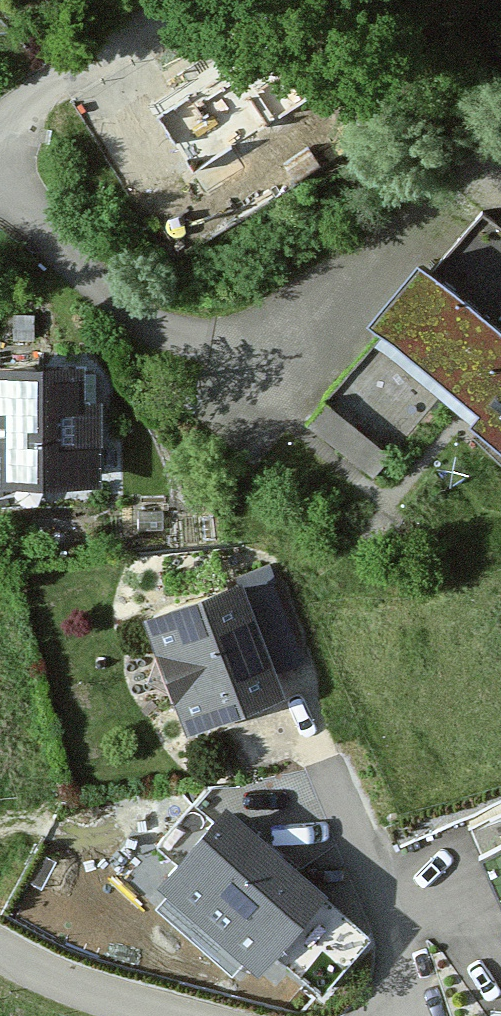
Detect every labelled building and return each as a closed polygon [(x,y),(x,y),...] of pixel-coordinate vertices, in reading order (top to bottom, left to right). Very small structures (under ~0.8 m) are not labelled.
[(278,149),(221,54),(134,106),(190,201),(278,149)] [(403,269),(354,330),(370,342),(300,432),(371,488),(434,408),(500,461),(500,228),(499,231),(480,216),(425,286),(403,269)] [(91,378),(0,378),(0,489),(91,489),(91,378)] [(266,701),(226,595),(136,628),(175,734),(266,701)] [(342,903),(225,793),(150,872),(266,983),(342,903)]
